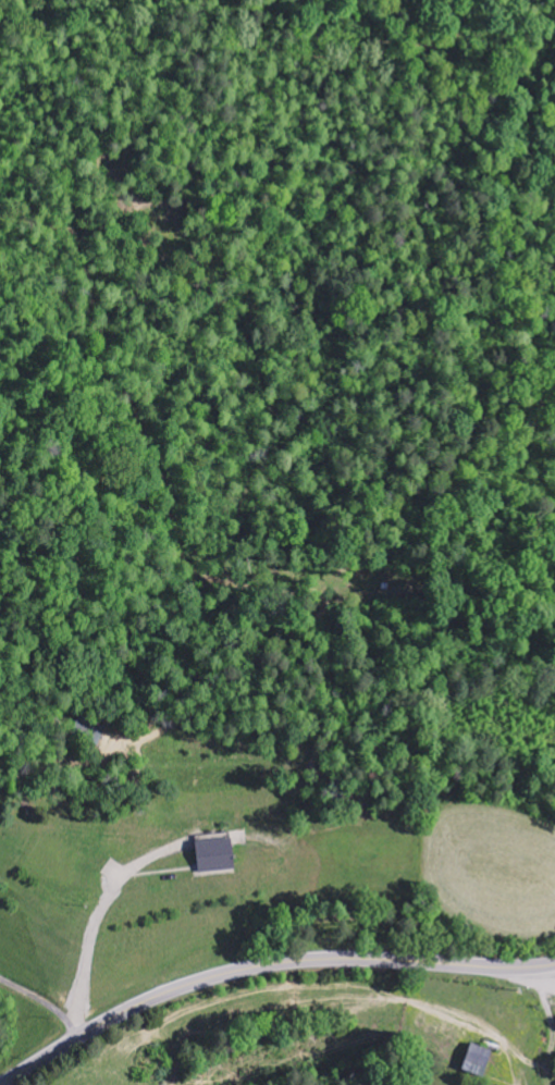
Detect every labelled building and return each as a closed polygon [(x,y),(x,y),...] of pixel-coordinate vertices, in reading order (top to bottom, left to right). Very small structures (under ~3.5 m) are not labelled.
[(237,871),(236,843),(200,843),(201,872),(237,871)] [(467,1072),(489,1077),(495,1050),(473,1045),(467,1072)]
